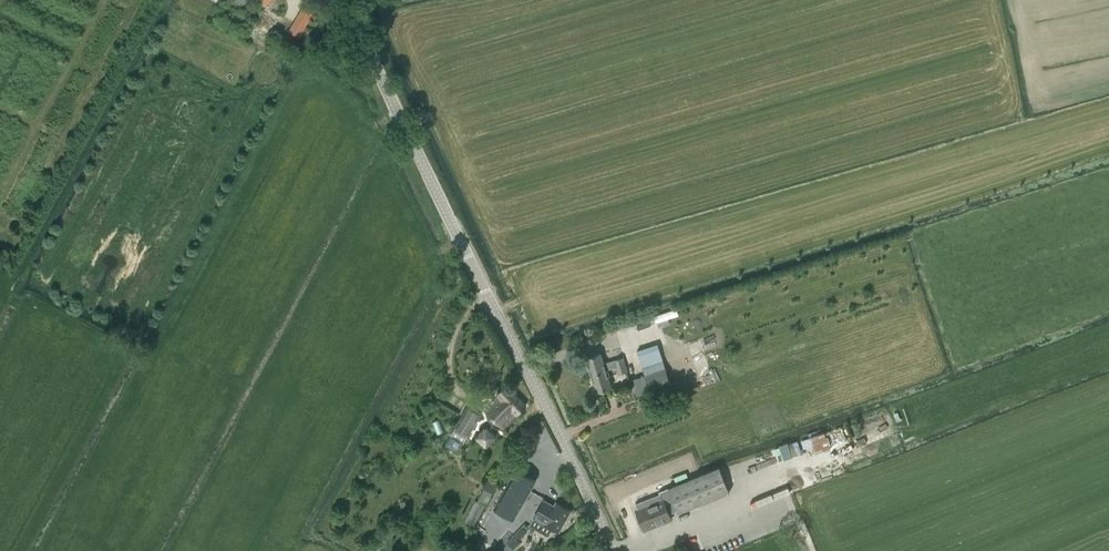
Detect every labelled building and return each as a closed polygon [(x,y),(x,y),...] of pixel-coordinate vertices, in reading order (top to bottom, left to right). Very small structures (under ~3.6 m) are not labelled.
[(300,37),(313,14),(302,7),(289,30),(300,37)] [(676,309),(654,316),(656,323),(678,315),(676,309)] [(600,353),(586,358),(591,375),(606,370),(608,369),(606,363),(604,364),(600,353)] [(616,366),(625,364),(623,357),(614,360),(616,366)] [(619,373),(627,370),(625,364),(616,366),(619,373)] [(670,384),(665,368),(632,379),(637,395),(650,391),(670,384)] [(606,370),(591,375),(597,392),(611,387),(608,376),(610,376),(608,369),(606,370)] [(517,414),(526,405),(506,385),(497,394),(498,395),(484,410),(502,428),(516,413),(517,414)] [(451,436),(445,446),(457,453),(463,442),(464,442),(481,413),(468,405),(451,435),(451,436)] [(437,433),(445,431),(441,419),(434,421),(437,433)] [(476,437),(487,447),(498,435),(487,425),(476,437)] [(829,452),(823,434),(810,439),(816,456),(829,452)] [(788,443),(791,455),(802,452),(799,440),(788,443)] [(822,478),(832,475),(827,459),(817,463),(822,478)] [(750,468),(750,472),(749,473),(750,481),(768,477),(765,464),(750,468)] [(535,480),(516,469),(494,508),(514,519),(535,480)] [(677,514),(729,494),(719,469),(659,493),(662,501),(642,509),(640,505),(634,507),(636,512),(635,512),(643,532),(670,520),(664,505),(672,502),(677,514)] [(489,477),(483,488),(494,494),(500,483),(489,477)] [(474,526),(486,504),(478,500),(476,499),(464,521),(474,526)] [(543,502),(544,501),(544,500),(534,517),(559,531),(571,511),(556,502),(553,508),(543,502)] [(515,549),(521,543),(513,536),(507,542),(515,549)] [(483,542),(478,539),(472,550),(473,550),(478,550),(483,542)]
